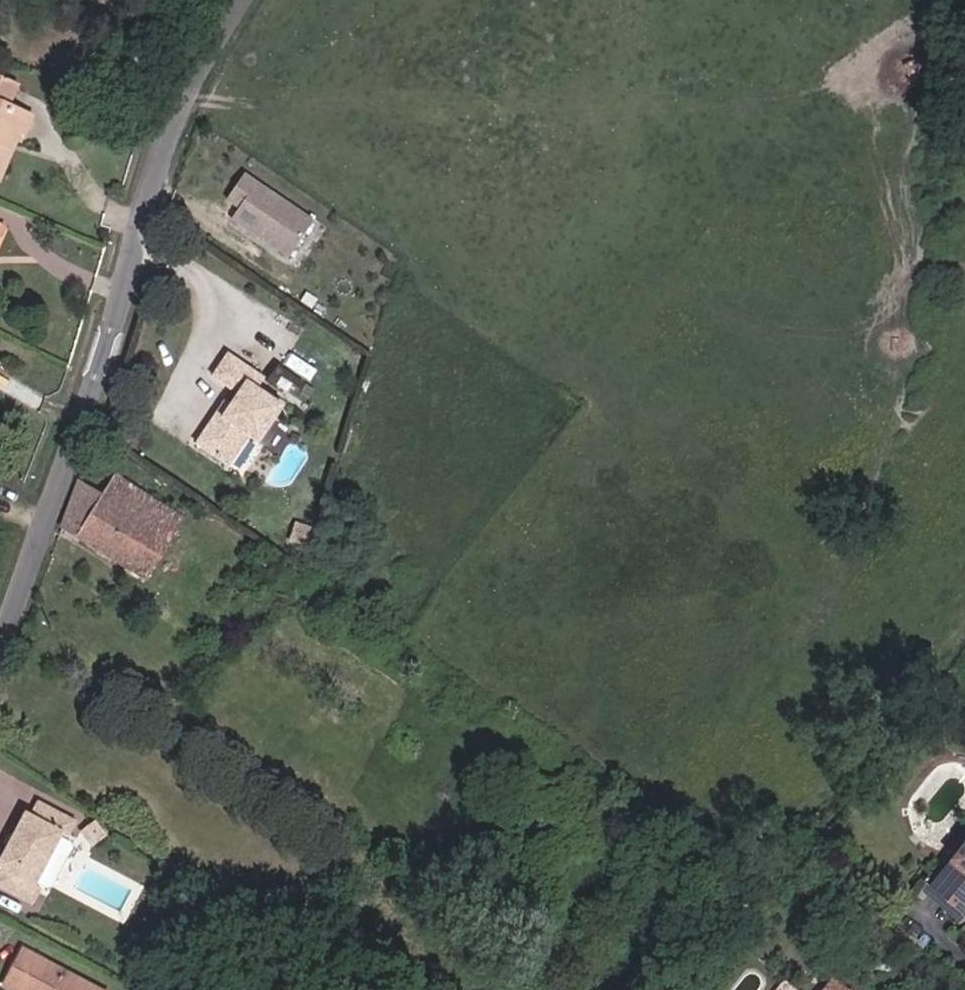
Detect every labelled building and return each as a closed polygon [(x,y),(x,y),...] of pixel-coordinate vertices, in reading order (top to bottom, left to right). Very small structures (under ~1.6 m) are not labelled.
[(20,104),(30,85),(21,81),(22,79),(14,76),(14,78),(0,71),(0,95),(20,104)] [(12,160),(27,129),(36,132),(44,115),(20,104),(0,95),(0,175),(9,179),(17,162),(12,160)] [(17,162),(21,164),(36,132),(27,129),(12,160),(17,162)] [(324,233),(255,187),(238,212),(251,220),(244,231),(300,269),(324,233)] [(0,240),(6,242),(12,227),(0,222),(0,240)] [(264,452),(274,458),(298,422),(273,406),(279,396),(242,371),(227,395),(252,411),(245,422),(237,434),(230,430),(212,458),(246,480),(264,452)] [(230,430),(237,434),(245,422),(238,418),(230,430)] [(246,480),(255,487),(274,458),(264,452),(246,480)] [(77,539),(156,592),(199,525),(175,508),(180,500),(138,473),(114,510),(92,495),(77,539)] [(61,907),(55,904),(82,855),(89,857),(98,840),(61,821),(55,832),(49,830),(34,857),(20,885),(26,888),(20,900),(56,919),(61,907)] [(950,882),(964,890),(964,854),(950,882)] [(37,960),(23,989),(96,989),(37,960)] [(860,978),(850,989),(876,989),(860,978)]
